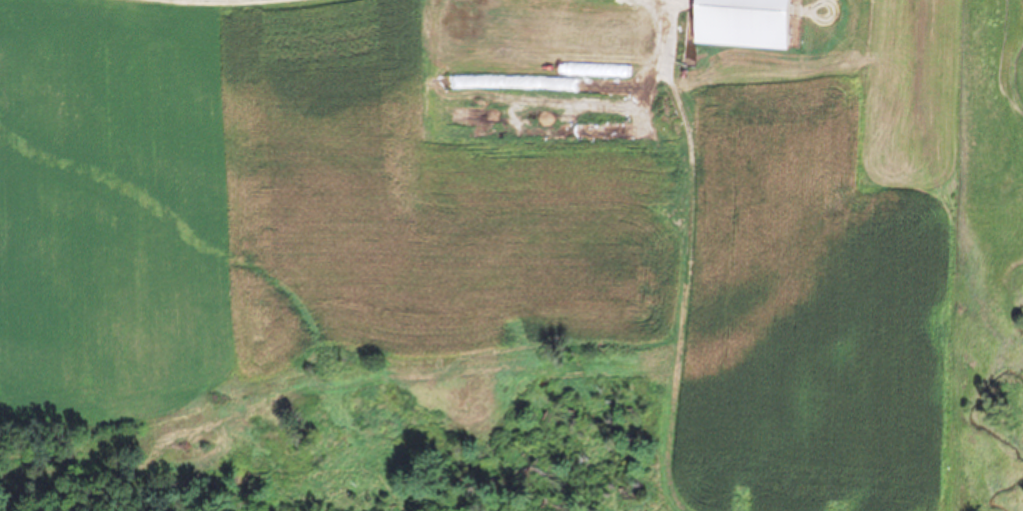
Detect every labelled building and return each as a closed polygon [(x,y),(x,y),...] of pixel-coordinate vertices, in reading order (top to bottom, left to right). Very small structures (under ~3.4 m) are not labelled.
[(783,52),(785,0),(689,0),(688,28),(696,29),(696,13),(704,13),(703,49),(783,52)]
